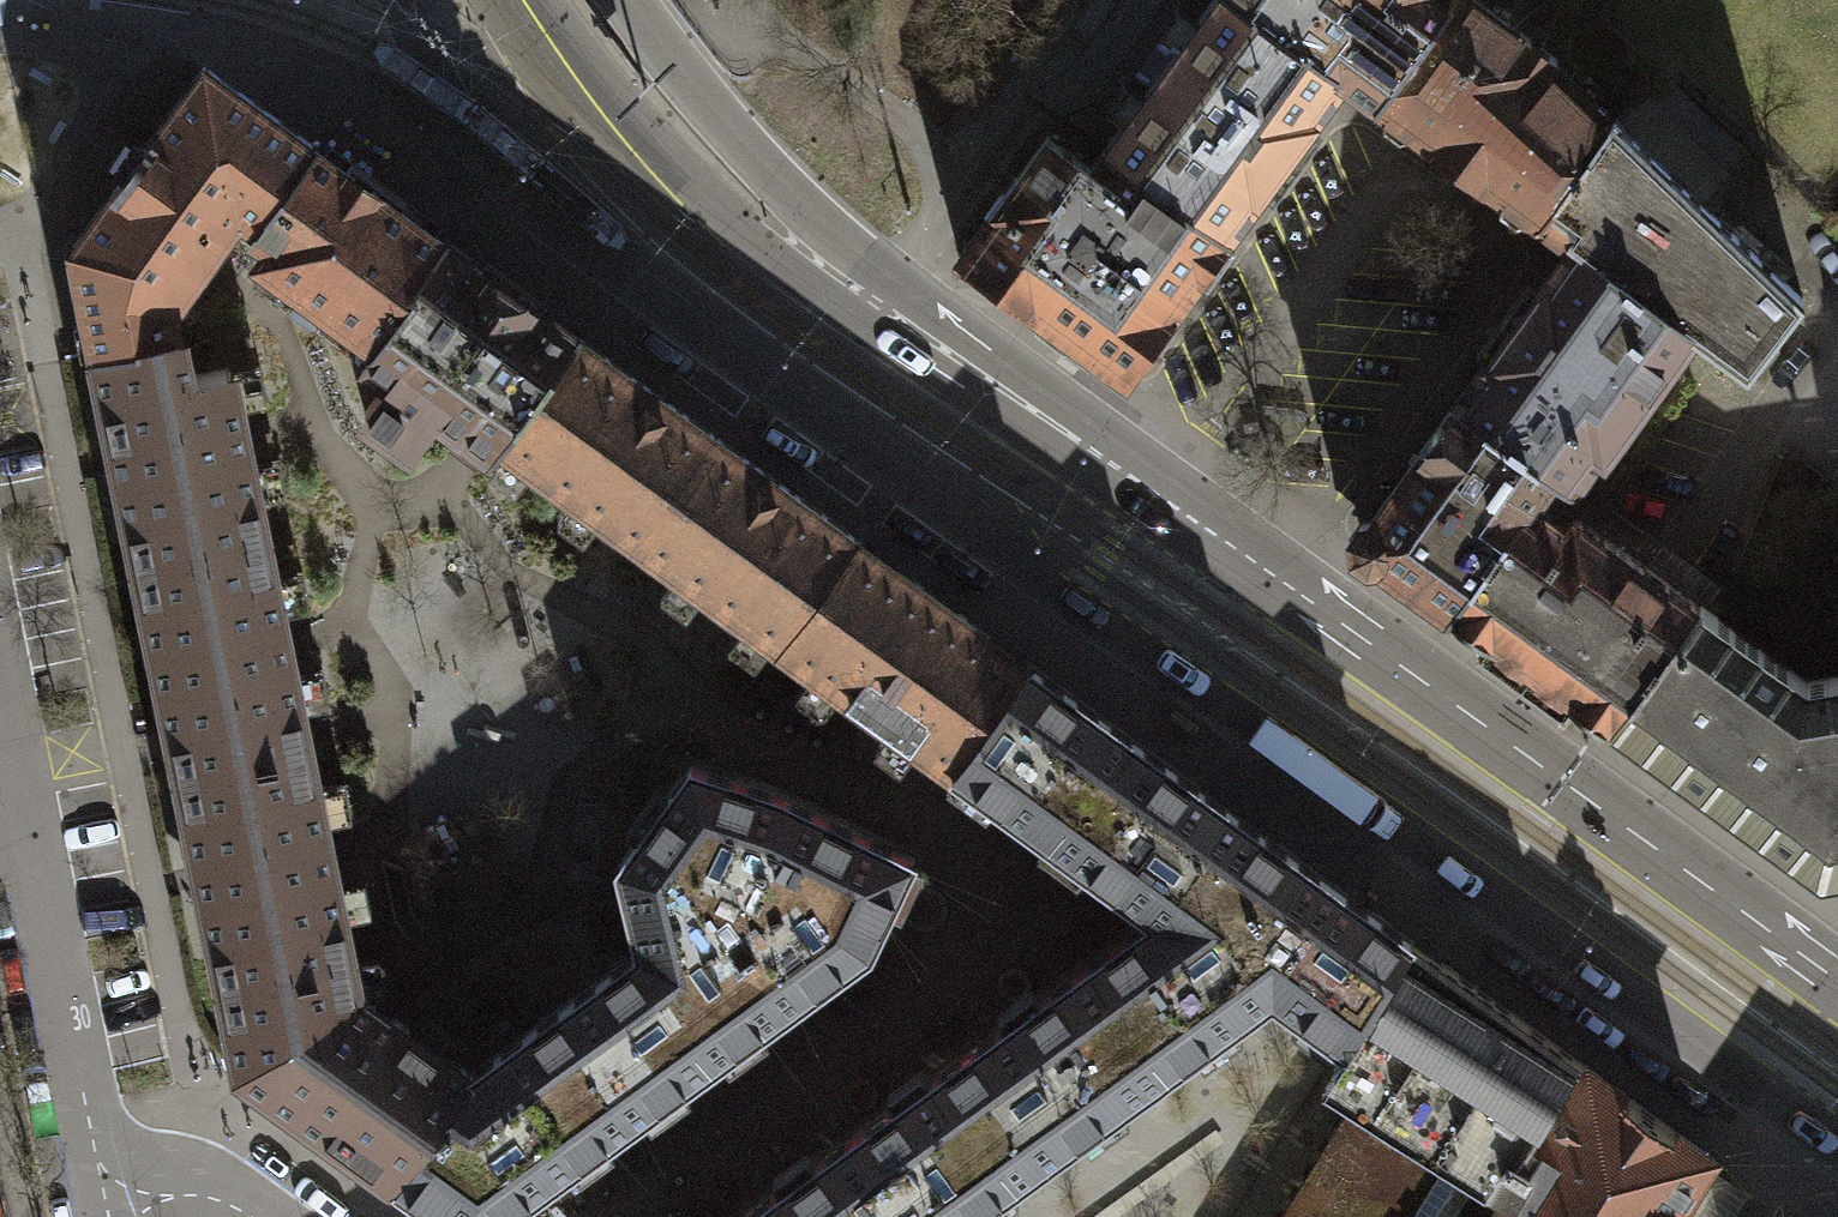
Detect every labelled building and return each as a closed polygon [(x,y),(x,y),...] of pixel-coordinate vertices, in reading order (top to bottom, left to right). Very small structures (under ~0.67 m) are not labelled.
[(1104,148),(1227,237),(1341,81),(1343,78),(1236,0),(1212,0),(1104,148)] [(1343,78),(1341,81),(1375,105),(1447,7),(1444,5),(1437,0),(1236,0),(1343,78)] [(1375,105),(1536,222),(1611,118),(1553,64),(1557,59),(1475,0),(1448,0),(1444,5),(1447,7),(1375,105)] [(204,66),(72,247),(88,324),(94,353),(180,336),(174,306),(239,216),(255,227),(315,145),(204,66)] [(1661,72),(1614,121),(1710,211),(1756,163),(1661,72)] [(1611,118),(1536,222),(1568,245),(1572,241),(1694,329),(1692,332),(1745,372),(1803,298),(1710,211),(1614,121),(1611,118)] [(1124,378),(1227,237),(1104,148),(1090,167),(1047,135),(1046,136),(958,257),(1124,378)] [(382,194),(315,145),(255,227),(250,234),(265,245),(254,259),(299,291),(292,301),(309,313),(316,303),(374,346),(415,289),(410,286),(444,239),(382,194)] [(490,454),(499,440),(576,335),(512,288),(444,239),(410,286),(415,289),(374,346),(363,361),(387,379),(360,416),(410,453),(437,416),(490,454)] [(1568,245),(1455,403),(1553,473),(1550,477),(1561,485),(1572,484),(1576,480),(1597,450),(1604,455),(1692,332),(1694,329),(1572,241),(1568,245)] [(499,440),(639,541),(716,436),(576,335),(499,440)] [(128,520),(136,562),(264,536),(229,367),(188,376),(180,336),(94,353),(128,520)] [(1449,611),(1530,498),(1533,500),(1550,477),(1553,473),(1455,403),(1354,543),(1449,611)] [(639,541),(779,643),(856,537),(716,436),(639,541)] [(1533,500),(1530,498),(1449,611),(1609,727),(1698,605),(1578,519),(1569,519),(1566,524),(1533,500)] [(179,771),(306,745),(303,727),(299,709),(291,671),(264,536),(136,562),(172,735),(176,753),(179,771)] [(1030,663),(856,537),(779,643),(953,769),(1030,663)] [(1837,877),(1837,676),(1808,681),(1699,602),(1698,605),(1609,727),(1820,880),(1837,877)] [(1102,877),(1115,886),(1226,805),(1214,796),(1201,787),(1030,663),(953,769),(1090,868),(1102,877)] [(213,935),(222,980),(349,954),(306,745),(179,771),(213,935)] [(640,947),(641,947),(719,1054),(867,946),(911,856),(779,793),(691,764),(619,863),(640,947)] [(1272,993),(1343,1044),(1410,938),(1226,805),(1115,886),(1153,914),(1080,967),(1159,1075),(1272,993)] [(1702,1160),(1707,1153),(1410,938),(1343,1044),(1376,1065),(1280,1216),(1666,1216),(1702,1160)] [(447,1216),(494,1216),(719,1054),(641,947),(640,947),(469,1071),(466,1074),(392,1177),(447,1216)] [(222,980),(239,1063),(241,1067),(243,1070),(315,1121),(392,1177),(466,1074),(469,1071),(357,991),(349,954),(222,980)] [(1080,967),(1042,995),(1031,986),(1000,1009),(1003,1023),(932,1075),(921,1067),(889,1090),(892,1104),(856,1130),(919,1216),(964,1216),(1159,1075),(1080,967)] [(856,1130),(817,1159),(806,1150),(774,1174),(778,1187),(737,1216),(919,1216),(856,1130)] [(1702,1160),(1666,1216),(1731,1216),(1749,1189),(1702,1160)]
